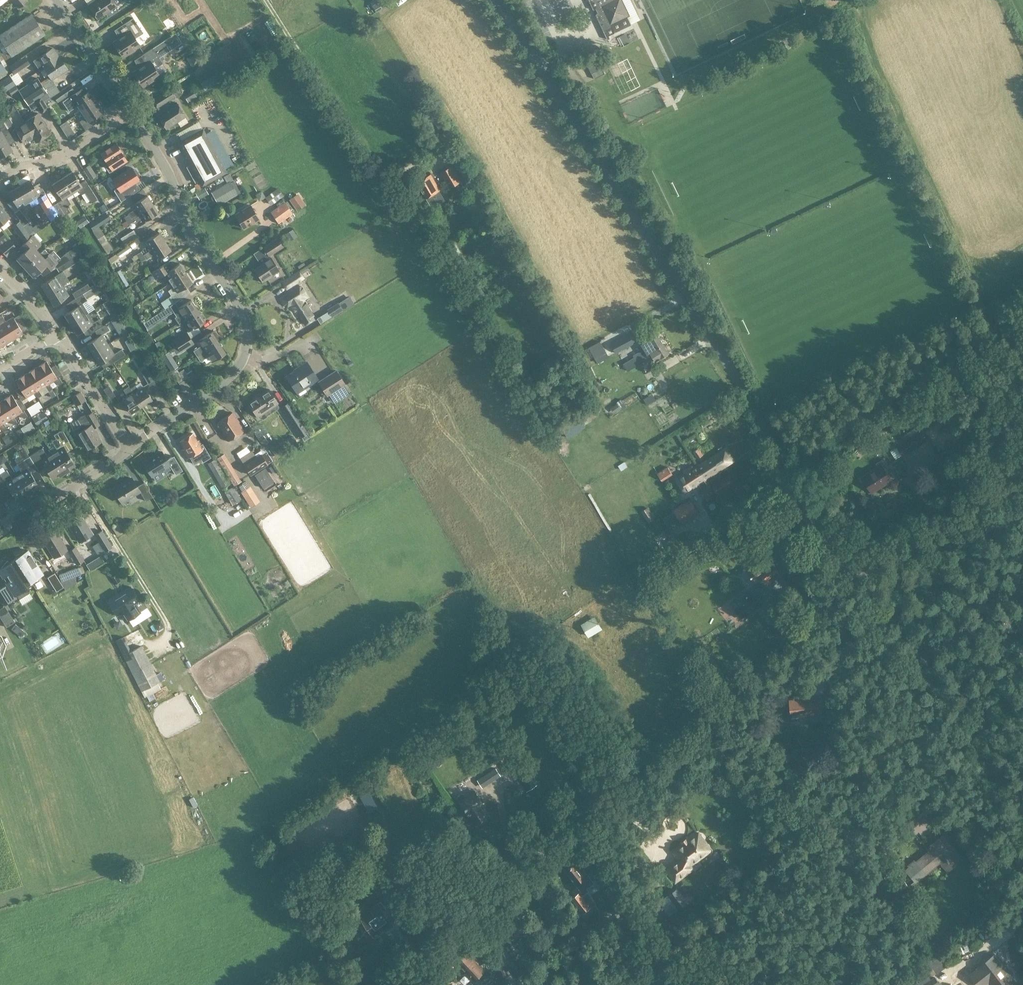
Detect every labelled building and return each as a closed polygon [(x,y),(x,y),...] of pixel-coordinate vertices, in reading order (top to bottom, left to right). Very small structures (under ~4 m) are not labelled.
[(88,5),(97,18),(106,12),(108,16),(118,9),(116,6),(116,5),(113,0),(96,0),(88,5)] [(389,3),(387,0),(370,0),(377,10),(389,3)] [(594,9),(596,8),(598,13),(596,14),(604,30),(608,39),(611,38),(609,35),(606,29),(613,26),(616,33),(632,25),(632,24),(628,16),(630,15),(623,0),(589,0),(594,9)] [(935,17),(944,13),(940,4),(930,8),(935,17)] [(879,23),(887,21),(884,12),(876,15),(879,23)] [(45,34),(32,13),(0,33),(0,39),(11,56),(45,34)] [(118,38),(112,42),(118,49),(124,56),(128,53),(130,54),(135,51),(135,49),(140,45),(135,38),(142,32),(132,17),(121,25),(126,33),(118,38)] [(859,46),(865,44),(859,29),(853,32),(859,46)] [(138,68),(132,72),(137,79),(138,79),(143,86),(148,83),(150,84),(154,81),(154,79),(160,75),(155,68),(162,63),(163,63),(161,60),(165,58),(162,54),(182,42),(176,32),(141,55),(146,63),(138,68)] [(41,55),(33,60),(40,70),(44,67),(58,57),(53,48),(46,52),(44,50),(39,53),(41,55)] [(9,72),(7,71),(10,69),(7,64),(1,56),(0,53),(0,78),(9,72)] [(189,56),(194,64),(199,60),(194,53),(189,56)] [(597,53),(585,59),(588,64),(599,59),(597,53)] [(60,56),(58,57),(44,67),(52,79),(68,68),(60,56)] [(18,61),(10,67),(14,71),(15,73),(18,71),(23,68),(18,61)] [(599,63),(589,68),(591,73),(592,73),(593,74),(595,78),(605,73),(603,69),(603,68),(602,68),(599,63)] [(215,73),(210,76),(212,80),(215,84),(220,80),(218,77),(215,73)] [(0,81),(0,84),(3,88),(5,91),(8,89),(12,95),(19,90),(16,86),(16,85),(9,75),(0,81)] [(19,90),(29,106),(48,94),(41,81),(38,77),(19,90)] [(70,83),(60,90),(53,95),(57,101),(74,90),(70,83)] [(181,92),(176,84),(171,88),(153,100),(157,107),(181,92)] [(76,92),(62,101),(69,111),(78,105),(81,111),(96,101),(89,90),(88,91),(85,93),(81,89),(76,92)] [(188,102),(197,97),(193,90),(184,96),(188,102)] [(50,97),(48,94),(29,106),(32,109),(37,106),(41,112),(49,107),(44,100),(50,97)] [(103,111),(96,101),(81,111),(85,117),(80,121),(85,130),(96,123),(93,118),(103,111)] [(185,116),(176,102),(157,114),(166,128),(185,116)] [(428,117),(434,126),(442,121),(437,112),(428,117)] [(25,123),(33,136),(36,141),(50,133),(38,113),(24,121),(25,123)] [(13,124),(8,115),(3,118),(8,127),(13,124)] [(175,133),(198,122),(195,116),(172,126),(175,133)] [(12,150),(3,134),(9,130),(2,118),(0,119),(0,157),(12,150)] [(20,142),(23,140),(24,142),(33,136),(25,123),(13,130),(20,142)] [(227,171),(203,128),(178,142),(182,150),(183,149),(191,164),(190,164),(202,185),(227,171)] [(169,138),(175,134),(171,129),(165,133),(169,138)] [(121,153),(122,152),(117,143),(102,153),(107,161),(104,163),(110,172),(127,161),(124,155),(123,156),(121,153)] [(70,163),(49,177),(52,182),(74,169),(70,163)] [(96,175),(89,163),(83,167),(90,179),(96,175)] [(463,180),(453,164),(441,171),(450,187),(463,180)] [(134,169),(132,167),(113,179),(118,187),(114,190),(121,201),(132,194),(128,189),(135,185),(133,182),(140,179),(138,176),(139,175),(139,173),(137,169),(135,169),(134,169)] [(85,179),(80,183),(72,171),(63,177),(73,193),(78,189),(80,192),(83,193),(85,191),(92,202),(97,198),(85,179)] [(224,176),(228,183),(212,192),(214,195),(212,196),(211,198),(214,201),(215,202),(217,201),(218,203),(230,196),(231,198),(240,192),(229,173),(224,176)] [(425,197),(427,196),(434,208),(445,201),(438,190),(440,189),(431,174),(416,182),(425,197)] [(58,202),(53,205),(56,210),(59,217),(60,218),(66,215),(71,211),(67,206),(71,203),(67,197),(73,193),(63,177),(53,184),(63,199),(58,202)] [(28,201),(39,195),(30,179),(19,186),(28,201)] [(19,186),(9,192),(18,207),(28,201),(19,186)] [(283,195),(282,194),(278,188),(265,197),(271,204),(283,195)] [(255,194),(258,198),(262,199),(265,196),(261,190),(255,194)] [(289,198),(297,209),(305,203),(298,192),(289,198)] [(40,197),(42,200),(50,214),(56,210),(53,205),(46,193),(40,197)] [(136,207),(128,212),(129,213),(131,217),(153,203),(147,194),(134,203),(136,207)] [(107,208),(104,203),(99,207),(102,212),(107,208)] [(153,203),(131,217),(133,220),(134,222),(140,218),(142,216),(145,220),(159,212),(153,203)] [(284,203),(271,212),(278,222),(292,212),(285,203),(284,203)] [(258,218),(250,205),(235,214),(243,227),(258,218)] [(939,220),(945,217),(939,205),(933,208),(939,220)] [(9,217),(5,212),(4,212),(0,207),(0,225),(9,217)] [(20,220),(29,233),(35,229),(19,209),(15,212),(20,219),(20,220)] [(106,211),(89,223),(93,229),(110,218),(106,211)] [(85,215),(76,221),(80,228),(89,222),(85,215)] [(63,223),(59,217),(54,220),(57,226),(63,223)] [(29,233),(20,220),(12,225),(24,241),(31,235),(29,233)] [(120,235),(132,227),(129,223),(117,231),(120,235)] [(9,236),(4,229),(0,232),(0,244),(9,236)] [(297,236),(292,229),(286,233),(290,240),(297,236)] [(51,243),(65,240),(64,232),(49,235),(51,243)] [(146,241),(152,250),(165,241),(160,232),(146,241)] [(136,244),(144,238),(141,234),(133,239),(136,244)] [(17,258),(25,267),(40,253),(36,249),(41,244),(33,235),(22,245),(27,249),(17,258)] [(283,246),(277,238),(264,247),(270,255),(283,246)] [(7,256),(17,248),(9,239),(0,246),(0,248),(7,256)] [(165,241),(152,250),(143,255),(139,257),(141,261),(146,258),(154,253),(157,258),(171,249),(165,241)] [(120,257),(132,249),(129,244),(117,252),(120,257)] [(67,252),(71,258),(72,258),(80,253),(81,253),(77,246),(67,252)] [(47,272),(56,264),(57,262),(57,261),(45,249),(40,253),(25,267),(33,276),(43,267),(47,272)] [(56,264),(58,267),(68,261),(71,258),(67,252),(57,261),(57,262),(56,264)] [(116,252),(108,258),(110,262),(119,256),(116,252)] [(72,258),(76,263),(84,258),(80,253),(72,258)] [(255,269),(257,272),(254,274),(259,281),(262,279),(262,281),(279,270),(270,257),(260,263),(261,264),(255,269)] [(63,271),(71,266),(68,261),(58,267),(60,270),(62,269),(63,271)] [(118,262),(113,264),(120,280),(125,279),(118,262)] [(168,278),(171,282),(186,273),(180,263),(171,269),(167,262),(153,271),(157,278),(160,276),(163,281),(168,278)] [(80,265),(83,273),(88,270),(85,263),(80,265)] [(63,271),(62,269),(60,270),(61,272),(56,275),(41,284),(48,294),(63,285),(69,281),(63,271)] [(302,277),(298,271),(281,281),(285,288),(302,277)] [(173,303),(175,302),(187,294),(183,288),(192,282),(186,273),(171,282),(174,286),(168,290),(171,295),(169,296),(173,303)] [(129,279),(121,283),(129,298),(137,293),(129,279)] [(83,293),(91,288),(88,283),(72,292),(76,298),(83,293)] [(63,285),(48,294),(54,304),(69,295),(63,285)] [(301,285),(295,289),(281,298),(286,306),(290,303),(297,313),(298,312),(306,324),(315,318),(304,299),(308,297),(301,285)] [(83,293),(86,298),(94,293),(91,288),(83,293)] [(65,314),(71,323),(88,312),(82,303),(87,300),(86,298),(83,293),(76,298),(69,302),(72,306),(69,308),(70,310),(65,314)] [(338,301),(327,308),(328,310),(332,316),(343,309),(343,310),(353,304),(348,296),(343,300),(339,302),(338,301)] [(170,305),(174,310),(176,315),(175,316),(179,322),(198,310),(192,299),(179,308),(175,302),(173,303),(170,305)] [(103,303),(110,314),(116,311),(109,300),(103,303)] [(157,313),(143,322),(147,328),(161,319),(174,310),(170,305),(170,304),(164,308),(157,313)] [(205,320),(198,310),(179,322),(180,325),(184,323),(188,329),(196,324),(197,325),(205,320)] [(116,311),(110,314),(109,315),(112,319),(118,316),(116,311)] [(89,334),(95,330),(103,325),(99,318),(94,322),(88,312),(71,323),(76,333),(82,329),(83,331),(86,329),(89,334)] [(0,316),(0,319),(13,339),(23,333),(13,316),(6,321),(2,315),(0,316)] [(113,319),(112,320),(117,328),(123,324),(119,316),(113,319)] [(2,346),(13,339),(0,319),(0,342),(2,346)] [(93,353),(108,344),(102,334),(109,329),(106,323),(103,325),(95,330),(98,336),(87,343),(93,353)] [(645,349),(661,339),(653,326),(637,335),(645,349)] [(170,340),(175,347),(191,337),(187,330),(170,340)] [(197,355),(219,342),(216,338),(218,337),(218,335),(216,331),(214,330),(212,331),(199,340),(201,344),(193,350),(197,355)] [(630,331),(610,342),(616,352),(636,342),(630,331)] [(598,334),(587,340),(602,369),(613,364),(598,334)] [(191,337),(175,347),(173,348),(177,353),(195,342),(191,337)] [(661,339),(645,349),(648,354),(648,353),(650,352),(652,355),(655,360),(668,352),(661,339)] [(111,341),(108,344),(93,353),(99,363),(111,356),(114,361),(125,354),(122,348),(114,353),(111,348),(114,346),(111,341)] [(225,352),(219,342),(197,355),(201,360),(209,355),(212,361),(225,352)] [(633,355),(634,357),(638,364),(646,359),(641,350),(633,355)] [(633,367),(628,360),(623,363),(627,370),(633,367)] [(59,376),(57,377),(47,361),(36,367),(46,384),(49,383),(54,380),(59,384),(62,382),(59,376)] [(317,379),(306,362),(297,367),(298,369),(287,376),(296,390),(308,381),(310,384),(317,379)] [(184,369),(189,376),(193,373),(188,366),(184,369)] [(36,367),(26,374),(36,391),(38,389),(43,386),(48,391),(52,388),(49,383),(46,384),(36,367)] [(148,383),(154,380),(146,367),(141,370),(148,383)] [(179,383),(184,379),(179,371),(177,368),(171,372),(179,383)] [(189,376),(184,369),(184,368),(179,371),(184,379),(185,379),(189,376)] [(336,368),(318,380),(327,395),(330,393),(335,401),(347,393),(342,385),(346,383),(336,368)] [(36,391),(26,374),(15,380),(26,397),(33,393),(38,397),(42,395),(38,389),(36,391)] [(144,385),(139,389),(136,384),(131,387),(129,385),(142,405),(152,399),(144,385)] [(123,389),(128,396),(123,399),(131,412),(142,405),(129,385),(123,389)] [(257,415),(259,417),(263,418),(267,416),(268,412),(266,409),(277,402),(268,388),(248,401),(257,415)] [(114,405),(119,401),(112,390),(107,394),(114,405)] [(80,391),(72,396),(77,404),(85,399),(80,391)] [(14,416),(19,413),(24,418),(28,415),(24,409),(22,410),(12,394),(1,400),(12,417),(14,416)] [(616,402),(617,403),(621,409),(622,411),(623,411),(627,407),(621,399),(616,402)] [(0,401),(0,421),(2,424),(4,423),(9,419),(14,424),(17,422),(14,416),(12,417),(1,400),(0,401)] [(281,405),(303,440),(310,435),(287,401),(281,405)] [(37,425),(48,418),(44,411),(33,418),(37,425)] [(93,427),(100,424),(92,412),(86,415),(85,414),(69,423),(76,435),(78,433),(87,449),(101,440),(93,427)] [(243,430),(232,412),(217,422),(222,429),(224,428),(231,438),(243,430)] [(574,434),(566,423),(561,427),(569,438),(574,434)] [(684,433),(688,438),(695,433),(691,427),(684,433)] [(65,453),(67,451),(73,448),(62,429),(54,434),(56,438),(65,453)] [(203,443),(200,444),(193,432),(180,440),(185,448),(181,450),(187,458),(197,452),(203,461),(211,457),(203,443)] [(911,437),(907,432),(901,437),(904,442),(909,438),(911,437)] [(7,443),(12,440),(8,433),(3,436),(7,443)] [(286,439),(280,443),(284,450),(290,446),(296,442),(292,435),(286,439)] [(65,453),(56,438),(51,441),(57,449),(52,452),(53,454),(65,473),(71,469),(70,467),(75,464),(67,451),(65,453)] [(902,455),(915,447),(909,438),(904,442),(897,446),(902,454),(902,455)] [(687,449),(689,442),(682,440),(680,447),(687,449)] [(159,443),(140,456),(143,462),(163,449),(159,443)] [(262,452),(244,463),(251,474),(268,463),(267,462),(272,460),(266,450),(263,446),(260,448),(262,452)] [(713,473),(734,459),(726,446),(705,460),(707,463),(700,467),(705,476),(712,471),(713,473)] [(29,455),(38,470),(39,469),(38,468),(44,465),(53,478),(58,475),(58,476),(65,473),(53,454),(48,457),(42,447),(29,455)] [(703,454),(699,447),(693,451),(698,458),(703,454)] [(268,448),(266,450),(272,460),(274,458),(268,448)] [(151,475),(170,464),(175,473),(182,469),(174,455),(167,459),(162,451),(144,462),(151,475)] [(241,480),(224,452),(217,456),(234,484),(241,480)] [(17,476),(28,493),(39,486),(31,473),(37,469),(38,470),(29,455),(16,463),(22,473),(17,476)] [(207,463),(222,488),(230,484),(215,458),(207,463)] [(863,476),(872,491),(890,480),(882,467),(885,465),(881,459),(876,462),(878,466),(863,476)] [(692,465),(684,470),(685,472),(677,478),(685,491),(697,483),(701,489),(699,491),(703,497),(714,491),(706,478),(706,477),(705,476),(700,467),(698,464),(693,467),(692,465)] [(672,474),(668,467),(658,474),(662,481),(672,474)] [(3,490),(9,487),(17,500),(28,493),(17,476),(12,479),(7,469),(0,474),(0,487),(2,491),(3,490)] [(729,473),(712,484),(718,494),(735,483),(729,473)] [(143,482),(136,486),(132,477),(113,489),(121,501),(139,490),(145,500),(152,496),(143,482)] [(690,497),(673,508),(674,510),(663,517),(671,529),(682,522),(683,523),(699,512),(690,497)] [(655,518),(648,506),(641,511),(648,522),(655,518)] [(93,533),(80,512),(67,521),(79,541),(93,533)] [(55,528),(41,537),(54,557),(67,549),(55,528)] [(95,534),(105,550),(112,546),(102,530),(95,534)] [(676,538),(671,540),(667,542),(671,548),(679,544),(676,538)] [(84,559),(75,545),(68,550),(76,564),(84,559)] [(16,557),(16,558),(26,574),(32,582),(38,579),(37,577),(43,573),(28,550),(25,551),(24,550),(16,555),(17,556),(16,557)] [(101,555),(87,564),(89,568),(103,559),(101,555)] [(6,583),(8,585),(26,574),(16,558),(10,561),(11,562),(10,563),(8,560),(7,561),(4,564),(2,567),(0,569),(0,571),(7,582),(6,583)] [(772,561),(761,569),(757,563),(747,571),(755,582),(763,576),(768,582),(780,572),(772,561)] [(733,571),(740,583),(750,577),(743,565),(733,571)] [(80,573),(78,567),(58,575),(61,581),(71,577),(73,576),(81,574),(80,573)] [(56,590),(72,580),(71,577),(61,581),(55,572),(48,576),(56,590)] [(26,574),(8,585),(6,583),(6,585),(0,588),(0,590),(8,603),(17,598),(15,594),(16,594),(19,598),(30,591),(27,586),(33,583),(32,582),(26,574)] [(120,580),(116,574),(111,577),(115,583),(120,580)] [(117,615),(121,612),(127,620),(140,611),(135,603),(139,600),(130,586),(108,601),(117,615)] [(742,618),(763,602),(755,592),(751,595),(748,590),(735,600),(738,605),(734,608),(742,618)] [(3,621),(12,615),(1,599),(0,600),(0,617),(3,621)] [(582,631),(598,624),(592,610),(576,617),(582,631)] [(3,623),(7,628),(15,623),(12,618),(3,623)] [(157,622),(156,626),(158,629),(164,626),(160,620),(157,622)] [(24,630),(15,623),(11,627),(20,635),(24,630)] [(160,681),(142,646),(123,656),(141,691),(160,681)] [(817,696),(789,699),(790,708),(788,708),(789,719),(799,718),(798,715),(819,713),(817,696)] [(825,708),(823,709),(824,721),(834,720),(834,714),(833,708),(825,708)] [(501,754),(506,750),(502,744),(497,748),(501,754)] [(539,784),(523,759),(511,767),(527,791),(539,784)] [(496,768),(478,780),(483,788),(501,775),(496,768)] [(377,804),(363,781),(355,786),(369,811),(375,808),(374,806),(377,804)] [(458,796),(458,798),(460,801),(459,802),(468,814),(470,813),(477,824),(488,816),(481,806),(484,803),(476,791),(472,794),(471,793),(467,797),(464,793),(462,793),(458,796)] [(910,817),(916,829),(923,825),(920,819),(930,814),(928,809),(910,817)] [(928,850),(915,861),(925,873),(940,861),(945,857),(952,866),(963,857),(947,838),(950,836),(946,831),(926,848),(928,850)] [(711,849),(704,839),(704,837),(702,834),(700,833),(699,832),(696,833),(695,833),(691,836),(691,838),(673,851),(679,860),(667,869),(675,881),(694,867),(691,864),(711,849)] [(565,870),(564,871),(580,892),(571,899),(582,914),(590,908),(581,897),(588,891),(586,889),(593,883),(576,861),(571,865),(569,864),(565,867),(565,870)] [(901,880),(909,875),(901,864),(893,869),(901,880)] [(668,895),(678,909),(688,901),(678,887),(668,895)] [(364,921),(360,924),(368,935),(372,932),(374,935),(383,928),(387,925),(392,922),(384,910),(387,908),(381,900),(371,907),(374,910),(362,919),(364,921)] [(634,903),(624,907),(630,922),(640,918),(634,903)] [(538,956),(548,946),(539,935),(528,945),(538,956)] [(467,951),(466,952),(462,950),(456,954),(459,958),(457,960),(475,978),(484,969),(467,951)] [(925,971),(940,962),(935,952),(919,962),(925,971)] [(970,974),(977,983),(979,984),(984,984),(985,984),(989,981),(992,984),(1008,984),(1016,979),(1008,970),(1007,971),(1004,967),(994,955),(983,963),(978,967),(979,968),(970,974)] [(500,960),(494,963),(501,973),(507,970),(500,960)] [(513,980),(518,984),(533,984),(523,972),(513,980)] [(495,979),(498,984),(506,984),(500,975),(495,979)] [(940,983),(935,975),(930,978),(928,975),(917,982),(919,984),(938,984),(940,983)]
